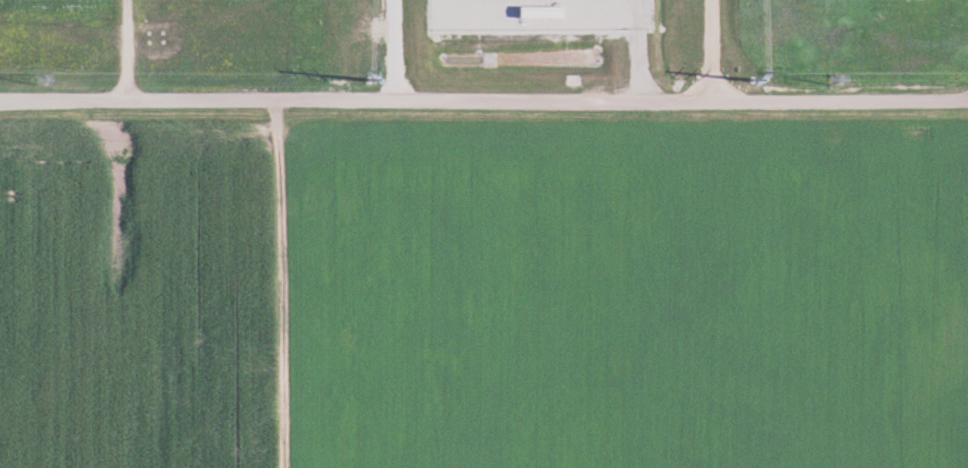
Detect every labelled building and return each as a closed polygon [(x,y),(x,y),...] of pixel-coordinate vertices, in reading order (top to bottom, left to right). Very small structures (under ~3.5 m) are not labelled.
[(523,18),(523,6),(564,6),(565,17),(523,18)]
